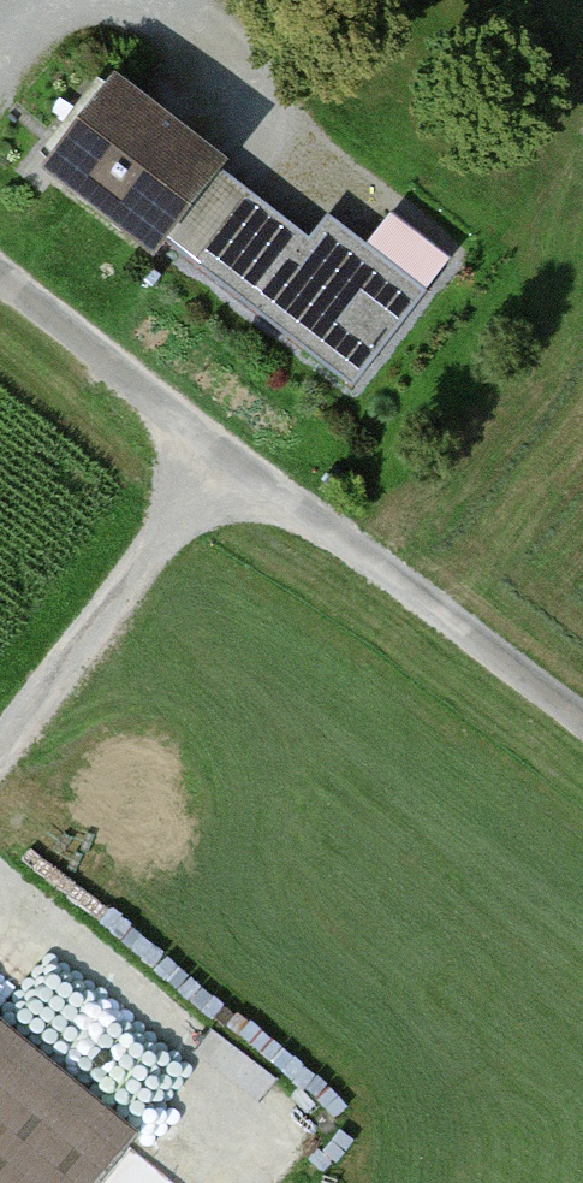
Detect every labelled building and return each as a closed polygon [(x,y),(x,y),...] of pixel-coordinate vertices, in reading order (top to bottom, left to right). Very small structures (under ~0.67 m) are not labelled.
[(123,76),(47,172),(363,420),(438,324),(123,76)] [(154,1125),(0,1002),(0,1182),(107,1182),(154,1125)]
